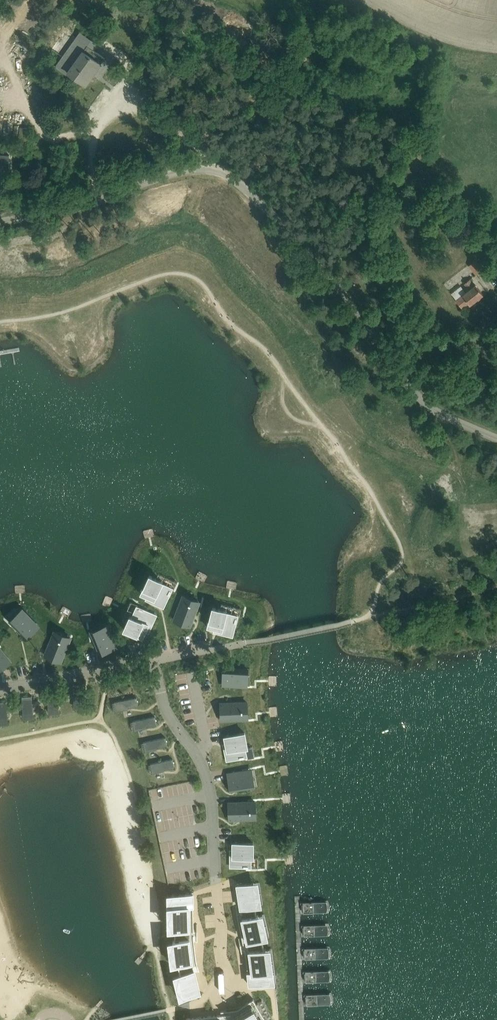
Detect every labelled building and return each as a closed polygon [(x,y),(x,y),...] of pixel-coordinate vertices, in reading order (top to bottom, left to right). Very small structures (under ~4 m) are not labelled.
[(85,105),(102,81),(93,75),(105,58),(94,49),(98,44),(81,31),(57,64),(57,67),(69,75),(59,89),(64,93),(60,98),(72,106),(77,99),(85,105)] [(30,141),(31,128),(20,127),(19,140),(30,141)] [(8,168),(9,155),(0,155),(0,168),(8,168)] [(399,214),(391,207),(384,216),(392,223),(399,214)] [(482,269),(473,257),(467,261),(476,274),(482,269)] [(465,298),(458,303),(462,308),(468,302),(470,304),(483,294),(476,284),(475,285),(470,279),(464,284),(469,290),(462,295),(465,298)] [(150,574),(141,593),(154,599),(152,602),(164,607),(172,588),(162,583),(163,580),(150,574)] [(174,615),(172,620),(193,628),(201,607),(193,603),(194,601),(180,596),(173,615),(174,615)] [(130,615),(124,629),(143,637),(148,625),(151,626),(156,615),(137,606),(132,617),(130,615)] [(227,610),(213,607),(208,626),(221,630),(221,633),(232,636),(237,616),(226,613),(227,610)] [(23,615),(13,624),(26,638),(36,628),(36,627),(38,625),(30,617),(28,619),(23,615)] [(106,631),(93,636),(100,653),(113,648),(112,647),(115,646),(111,635),(108,636),(106,631)] [(67,640),(53,635),(45,655),(59,661),(67,640)] [(9,662),(0,651),(0,669),(9,662)] [(243,668),(224,667),(223,681),(225,681),(225,684),(236,685),(236,682),(242,682),(243,668)] [(22,695),(23,717),(33,717),(32,695),(22,695)] [(136,696),(115,700),(116,709),(138,704),(136,696)] [(48,712),(58,711),(58,700),(48,701),(48,712)] [(242,702),(221,703),(222,717),(243,716),(242,702)] [(131,720),(133,729),(157,723),(154,714),(131,720)] [(225,750),(227,760),(247,756),(245,747),(248,746),(245,732),(225,736),(227,749),(225,750)] [(166,737),(142,740),(143,749),(167,746),(166,737)] [(150,762),(152,771),(174,766),(172,757),(150,762)] [(229,776),(231,790),(250,787),(247,773),(241,774),(241,771),(230,773),(230,776),(229,776)] [(229,804),(230,819),(251,818),(251,803),(229,804)] [(231,856),(231,866),(251,866),(251,857),(254,857),(254,842),(233,842),(233,856),(231,856)] [(257,907),(254,884),(237,887),(241,913),(238,913),(237,910),(237,907),(236,907),(236,910),(237,914),(237,916),(238,921),(240,929),(241,932),(244,947),(244,949),(245,953),(246,961),(247,963),(246,963),(247,965),(247,967),(247,970),(248,976),(248,978),(249,987),(270,984),(266,950),(264,950),(262,939),(264,939),(259,916),(257,916),(255,908),(257,907)] [(184,1000),(184,1001),(200,997),(200,994),(199,992),(199,990),(198,987),(197,983),(197,981),(194,971),(198,970),(199,974),(198,969),(197,967),(198,967),(197,964),(196,956),(195,954),(196,954),(195,951),(195,949),(194,941),(194,938),(194,935),(194,923),(194,921),(194,919),(193,919),(193,917),(194,917),(194,914),(193,908),(193,906),(193,897),(185,897),(172,898),(172,899),(172,909),(172,910),(173,931),(173,932),(175,932),(175,936),(175,938),(175,943),(173,944),(174,947),(174,950),(175,954),(175,956),(175,960),(176,963),(176,966),(176,967),(178,966),(181,978),(179,978),(179,979),(180,982),(181,989),(183,994),(183,997),(184,1000)] [(327,900),(299,901),(300,912),(328,911),(327,900)] [(328,923),(300,924),(301,935),(329,934),(328,923)] [(330,946),(302,948),(302,959),(330,958),(330,946)] [(330,970),(302,971),(302,982),(330,981),(330,970)] [(330,992),(302,993),(303,1004),(331,1003),(330,992)] [(271,1019),(254,994),(252,995),(249,997),(247,998),(244,1001),(238,1005),(237,1005),(233,1006),(224,1007),(221,1007),(222,1008),(224,1008),(231,1007),(231,1010),(218,1012),(216,1013),(214,1013),(212,1013),(210,1014),(207,1014),(205,1014),(198,1016),(196,1016),(194,1016),(188,1017),(188,1019),(271,1019)]
